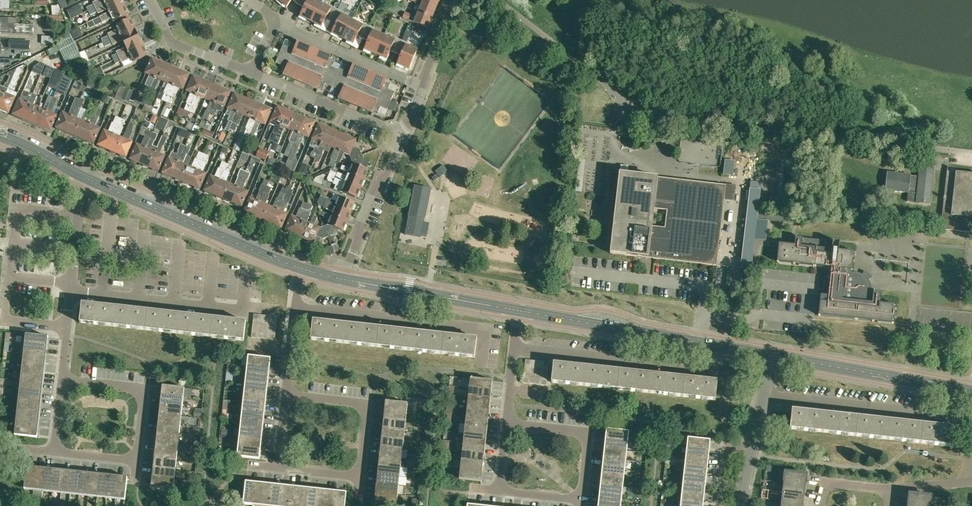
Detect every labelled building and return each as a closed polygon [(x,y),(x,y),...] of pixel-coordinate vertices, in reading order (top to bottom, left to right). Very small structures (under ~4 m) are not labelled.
[(58,4),(60,9),(67,6),(64,0),(56,0),(58,4)] [(93,2),(94,4),(86,7),(88,11),(96,8),(112,0),(97,0),(93,2)] [(96,8),(88,11),(90,15),(97,12),(98,13),(108,8),(110,12),(124,6),(121,0),(112,0),(96,8)] [(298,5),(305,8),(299,18),(305,21),(306,19),(311,21),(321,3),(315,0),(301,0),(298,5)] [(423,2),(419,0),(410,0),(416,2),(415,4),(421,6),(419,12),(432,18),(437,8),(423,2)] [(331,22),(338,9),(332,6),(331,9),(321,3),(311,21),(315,24),(314,26),(320,29),(325,19),(331,22)] [(342,15),(343,12),(347,6),(341,3),(340,5),(338,8),(338,9),(331,22),(336,25),(331,35),(337,38),(338,36),(343,38),(352,20),(342,15)] [(128,15),(124,6),(110,12),(93,20),(95,26),(113,18),(114,22),(128,15)] [(432,18),(419,12),(416,18),(410,15),(411,14),(405,12),(402,18),(428,28),(432,18)] [(63,26),(63,17),(47,16),(47,25),(63,26)] [(103,42),(111,39),(135,28),(130,18),(116,25),(118,29),(108,34),(109,35),(101,39),(103,42)] [(357,36),(363,39),(369,26),(353,18),(352,20),(343,38),(347,41),(346,43),(352,46),(357,36)] [(19,24),(0,23),(0,32),(32,34),(32,25),(19,24)] [(371,52),(376,54),(384,35),(373,31),(374,28),(369,26),(363,39),(368,41),(364,52),(370,54),(371,52)] [(80,28),(71,31),(74,39),(83,35),(80,28)] [(135,28),(111,39),(103,42),(105,46),(105,47),(112,43),(113,45),(123,40),(125,44),(139,37),(135,28)] [(384,35),(376,54),(380,56),(379,58),(385,61),(390,51),(396,53),(401,40),(404,34),(400,32),(397,38),(396,38),(395,40),(384,35)] [(114,60),(119,57),(143,46),(139,37),(125,44),(126,47),(116,51),(117,53),(112,56),(114,60)] [(58,45),(63,57),(69,55),(79,50),(73,38),(58,45)] [(401,40),(396,53),(401,56),(397,66),(403,69),(404,67),(409,69),(417,50),(406,45),(407,43),(401,40)] [(9,42),(9,49),(16,50),(20,50),(29,50),(29,43),(9,42)] [(283,45),(279,54),(307,66),(314,49),(298,42),(297,44),(292,42),(291,43),(292,43),(290,47),(284,45),(283,45)] [(143,46),(119,57),(114,60),(115,64),(121,61),(121,63),(132,58),(134,62),(148,55),(143,46)] [(335,77),(339,68),(333,66),(335,61),(330,58),(331,56),(314,49),(307,66),(335,77)] [(79,50),(69,55),(63,57),(66,62),(71,60),(81,56),(79,50)] [(280,71),(285,73),(284,75),(300,82),(305,72),(307,66),(279,54),(275,63),(276,63),(282,66),(280,70),(280,71)] [(81,56),(71,60),(74,66),(84,61),(81,56)] [(143,92),(148,94),(151,87),(162,63),(152,59),(146,74),(149,75),(145,85),(146,85),(143,92)] [(41,75),(42,72),(45,64),(40,62),(34,66),(31,71),(41,75)] [(162,63),(151,87),(148,94),(152,96),(159,80),(164,82),(171,67),(162,63)] [(17,68),(0,107),(0,109),(9,113),(17,93),(11,90),(13,86),(14,86),(23,65),(17,68)] [(47,65),(43,75),(51,78),(55,69),(47,65)] [(101,66),(92,70),(96,80),(105,76),(101,66)] [(307,66),(305,72),(300,82),(317,89),(318,87),(323,89),(325,84),(331,87),(335,77),(307,66)] [(339,68),(335,77),(362,89),(365,83),(369,73),(353,66),(352,68),(347,66),(345,71),(339,68)] [(162,100),(166,102),(169,95),(180,71),(171,67),(164,82),(167,83),(163,93),(164,93),(162,100)] [(17,68),(8,73),(7,75),(10,76),(7,83),(6,83),(4,87),(0,85),(0,107),(17,68)] [(55,69),(51,78),(50,81),(59,85),(64,74),(65,72),(62,71),(62,72),(55,69)] [(180,71),(169,95),(166,102),(171,104),(174,97),(175,98),(179,88),(183,89),(190,75),(180,71)] [(369,73),(365,83),(362,89),(391,101),(392,98),(393,95),(394,92),(388,89),(390,84),(385,82),(386,80),(369,73)] [(64,74),(59,85),(59,86),(68,90),(72,79),(64,74)] [(187,116),(189,111),(202,80),(193,76),(187,91),(190,93),(186,102),(187,103),(184,109),(185,110),(183,114),(187,116)] [(335,94),(340,96),(339,99),(355,106),(360,95),(362,89),(335,77),(331,87),(337,89),(335,94)] [(212,84),(202,80),(189,111),(194,113),(197,107),(196,106),(200,97),(205,99),(212,84)] [(86,86),(78,83),(76,89),(83,92),(86,86)] [(208,118),(221,88),(212,84),(205,99),(211,101),(206,111),(205,111),(203,117),(207,119),(208,118)] [(230,92),(221,88),(208,118),(212,120),(219,105),(224,107),(230,92)] [(104,93),(96,89),(92,99),(100,103),(104,93)] [(362,89),(360,95),(355,106),(372,113),(373,110),(378,113),(378,112),(380,107),(386,110),(387,110),(391,101),(362,89)] [(126,90),(121,100),(128,103),(133,93),(126,90)] [(13,114),(22,118),(33,94),(29,92),(24,102),(19,99),(13,114)] [(37,95),(33,94),(22,118),(32,122),(38,107),(33,105),(37,95)] [(233,122),(244,98),(234,94),(228,109),(232,110),(227,120),(228,121),(226,127),(230,129),(233,122)] [(41,126),(52,102),(54,97),(49,95),(43,109),(38,107),(32,122),(41,126)] [(54,97),(52,102),(41,126),(50,130),(57,115),(51,113),(57,99),(54,97)] [(76,97),(75,99),(68,115),(62,113),(56,127),(66,132),(76,107),(80,99),(76,97)] [(112,99),(106,97),(103,103),(110,105),(112,99)] [(80,98),(80,99),(76,107),(66,132),(75,135),(82,121),(76,118),(84,99),(80,98)] [(244,98),(233,122),(230,129),(235,131),(238,124),(239,125),(243,115),(247,117),(253,102),(244,98)] [(262,106),(253,102),(247,117),(250,118),(246,128),(247,128),(244,135),(249,137),(262,106)] [(145,104),(143,109),(151,112),(153,107),(145,104)] [(262,106),(249,137),(253,139),(260,122),(265,124),(271,110),(262,106)] [(98,107),(95,115),(84,139),(94,143),(100,129),(94,126),(99,116),(100,114),(101,109),(98,107)] [(269,141),(273,143),(287,111),(277,107),(271,122),(277,124),(273,134),(272,133),(269,141)] [(296,115),(287,111),(273,143),(278,145),(281,137),(280,137),(284,128),(290,130),(296,115)] [(84,139),(95,115),(90,113),(89,115),(85,113),(82,121),(75,135),(84,139)] [(159,118),(153,115),(150,121),(156,124),(159,118)] [(305,119),(296,115),(290,130),(293,131),(289,141),(290,142),(295,144),(296,139),(305,119)] [(107,149),(118,125),(121,118),(116,116),(113,123),(112,122),(108,132),(104,131),(98,145),(107,149)] [(121,118),(118,125),(107,149),(117,153),(123,138),(119,137),(123,127),(125,120),(121,118)] [(292,150),(290,153),(288,160),(286,163),(285,167),(294,171),(297,164),(295,157),(298,149),(304,136),(309,138),(315,123),(305,119),(296,139),(295,144),(292,150)] [(132,142),(129,141),(133,131),(132,131),(135,124),(130,122),(123,138),(117,153),(126,157),(132,142)] [(318,142),(314,152),(311,157),(315,159),(318,153),(328,129),(318,125),(312,140),(318,142)] [(318,153),(315,159),(315,160),(320,162),(323,155),(322,155),(323,151),(329,153),(331,148),(337,133),(328,129),(318,153)] [(144,136),(140,146),(137,144),(130,159),(140,163),(153,132),(149,130),(146,137),(144,136)] [(149,167),(155,152),(157,148),(152,145),(154,140),(155,141),(158,134),(153,132),(140,163),(149,167)] [(347,137),(337,133),(331,148),(334,149),(330,159),(331,159),(329,165),(333,167),(336,161),(340,152),(347,137)] [(162,136),(157,148),(155,152),(149,167),(158,171),(165,156),(159,154),(163,144),(164,144),(167,138),(162,136)] [(347,137),(340,152),(336,161),(340,163),(344,153),(350,156),(349,158),(350,160),(360,155),(358,151),(352,149),(356,140),(347,137)] [(241,146),(235,143),(233,148),(239,151),(241,146)] [(173,177),(183,152),(186,146),(181,144),(177,154),(171,152),(169,158),(163,173),(173,177)] [(190,148),(186,146),(183,152),(173,177),(182,181),(187,166),(182,164),(187,154),(188,154),(190,148)] [(269,153),(259,149),(256,157),(266,160),(269,153)] [(191,168),(187,166),(182,181),(191,185),(203,154),(199,152),(196,158),(195,158),(191,168)] [(242,153),(239,159),(246,162),(249,156),(242,153)] [(209,156),(203,154),(191,185),(200,188),(206,174),(202,172),(207,163),(206,162),(209,156)] [(362,159),(360,155),(350,160),(351,162),(354,163),(351,169),(342,165),(341,169),(350,173),(364,178),(368,169),(359,166),(362,159)] [(277,160),(269,156),(267,162),(274,166),(277,160)] [(585,160),(579,159),(575,191),(581,192),(585,160)] [(278,160),(275,166),(283,170),(285,167),(286,163),(278,160)] [(214,194),(224,170),(227,163),(222,161),(219,168),(218,168),(214,178),(210,176),(204,190),(214,194)] [(227,163),(224,170),(214,194),(223,198),(229,184),(226,182),(230,173),(229,172),(232,166),(227,163)] [(302,164),(298,172),(299,172),(306,175),(307,176),(309,171),(311,168),(302,164)] [(436,171),(440,176),(447,171),(444,166),(436,171)] [(916,193),(915,202),(929,204),(933,169),(920,167),(918,177),(909,176),(909,175),(894,173),(887,172),(885,190),(896,191),(908,192),(916,193)] [(232,202),(242,178),(245,171),(240,169),(237,176),(238,176),(234,186),(229,184),(223,198),(232,202)] [(361,187),(364,178),(350,173),(348,178),(331,170),(329,175),(361,187)] [(245,171),(242,178),(232,202),(241,206),(247,192),(242,190),(247,180),(250,173),(245,171)] [(941,229),(968,231),(971,232),(971,225),(971,174),(947,171),(944,196),(943,196),(943,199),(944,199),(941,229)] [(713,263),(721,199),(722,187),(725,187),(726,185),(662,178),(662,181),(656,180),(656,177),(619,173),(610,254),(647,258),(647,252),(653,253),(653,258),(716,266),(717,263),(713,263)] [(356,198),(361,187),(329,175),(327,179),(328,180),(334,183),(333,184),(343,188),(342,192),(356,198)] [(262,184),(259,191),(255,200),(250,198),(243,213),(253,217),(264,193),(267,186),(262,184)] [(267,186),(264,193),(253,217),(262,221),(268,206),(265,205),(269,195),(268,195),(271,188),(270,187),(271,185),(268,184),(267,186)] [(410,216),(406,234),(420,237),(421,233),(423,222),(424,218),(425,218),(430,193),(431,188),(415,185),(409,216),(410,216)] [(721,199),(724,200),(734,201),(736,186),(726,185),(725,187),(722,187),(721,199)] [(272,208),(268,206),(262,221),(271,225),(282,200),(285,194),(281,192),(278,199),(276,198),(272,208)] [(319,199),(350,212),(352,209),(353,209),(354,208),(356,206),(355,205),(354,204),(354,203),(340,196),(337,202),(327,198),(328,197),(321,194),(319,199)] [(346,222),(350,212),(319,199),(317,202),(318,204),(324,207),(324,208),(333,212),(332,215),(346,222)] [(282,200),(271,225),(281,229),(287,214),(284,213),(288,203),(282,200)] [(295,235),(304,210),(307,203),(303,202),(300,208),(296,218),(291,216),(285,231),(295,235)] [(307,203),(304,210),(295,235),(304,238),(309,224),(307,222),(311,213),(310,212),(313,206),(307,203)] [(343,231),(346,222),(332,215),(332,216),(320,211),(319,214),(330,219),(328,225),(326,224),(323,225),(327,236),(332,234),(334,227),(343,231)] [(323,238),(327,236),(323,225),(320,226),(319,228),(314,226),(317,217),(314,215),(310,224),(309,224),(304,238),(313,243),(317,235),(323,238)] [(758,220),(755,240),(766,241),(768,221),(758,220)] [(779,243),(777,261),(792,263),(792,264),(799,265),(799,264),(831,267),(828,295),(821,294),(820,297),(819,297),(819,301),(820,301),(818,315),(871,321),(871,322),(878,322),(894,323),(896,305),(880,303),(881,292),(871,291),(871,289),(871,288),(871,286),(871,284),(870,283),(869,281),(869,280),(868,279),(872,277),(871,275),(870,274),(869,273),(867,272),(866,271),(865,270),(864,270),(862,274),(861,273),(860,273),(858,272),(857,272),(856,272),(852,272),(852,270),(854,251),(839,249),(840,242),(832,241),(803,237),(795,237),(794,245),(779,243)] [(327,245),(323,252),(330,256),(335,253),(332,246),(328,246),(327,245)] [(80,323),(113,326),(115,307),(82,303),(80,323)] [(148,311),(115,307),(113,326),(146,330),(148,311)] [(180,314),(148,311),(146,330),(178,334),(180,314)] [(213,318),(180,314),(178,334),(211,337),(213,318)] [(244,341),(246,321),(213,318),(211,337),(244,341)] [(311,340),(343,343),(345,324),(313,320),(311,340)] [(377,327),(345,324),(343,343),(375,347),(377,327)] [(375,347),(408,350),(410,331),(377,327),(375,347)] [(443,335),(410,331),(408,350),(441,354),(443,335)] [(26,334),(26,335),(25,344),(47,346),(48,337),(26,334)] [(441,354),(475,358),(477,338),(443,335),(441,354)] [(46,355),(47,346),(25,344),(24,353),(46,355)] [(45,365),(46,355),(24,353),(23,362),(45,365)] [(270,358),(248,356),(247,365),(269,368),(270,358)] [(44,374),(45,365),(23,362),(22,371),(44,374)] [(551,382),(584,386),(586,366),(553,363),(551,382)] [(268,377),(269,368),(247,365),(246,375),(268,377)] [(616,389),(618,370),(586,366),(584,386),(616,389)] [(652,374),(618,370),(616,389),(650,393),(652,374)] [(22,371),(22,372),(21,380),(43,383),(44,374),(22,371)] [(685,377),(652,374),(650,393),(683,397),(685,377)] [(267,386),(268,377),(246,375),(245,384),(267,386)] [(683,397),(715,400),(717,381),(685,377),(683,397)] [(492,380),(470,378),(469,387),(491,389),(492,380)] [(42,392),(43,383),(21,380),(20,389),(42,392)] [(244,393),(266,395),(267,386),(245,384),(244,393)] [(185,388),(162,386),(161,395),(184,397),(185,388)] [(490,399),(491,389),(469,387),(468,396),(490,399)] [(41,401),(42,392),(20,389),(19,398),(41,401)] [(265,404),(266,395),(244,393),(243,402),(265,404)] [(161,395),(160,404),(183,406),(184,397),(161,395)] [(489,408),(490,399),(468,396),(467,405),(489,408)] [(40,410),(41,401),(19,398),(18,407),(40,410)] [(385,401),(384,410),(407,413),(408,403),(385,401)] [(264,414),(265,404),(243,402),(242,411),(264,414)] [(160,404),(159,413),(182,416),(183,406),(160,404)] [(488,417),(489,408),(467,405),(466,415),(488,417)] [(18,407),(17,416),(39,419),(40,410),(18,407)] [(790,429),(823,432),(825,413),(792,409),(790,429)] [(383,419),(406,422),(407,413),(384,410),(383,419)] [(242,411),(241,420),(263,423),(264,414),(242,411)] [(158,422),(181,425),(182,416),(159,413),(158,422)] [(825,413),(823,432),(856,436),(858,417),(825,413)] [(465,424),(487,426),(488,417),(466,415),(465,424)] [(38,428),(39,419),(17,416),(16,425),(38,428)] [(890,420),(858,417),(856,436),(888,439),(890,420)] [(383,419),(382,429),(405,431),(406,422),(383,419)] [(262,432),(263,423),(241,420),(240,429),(262,432)] [(923,424),(890,420),(888,439),(921,443),(923,424)] [(158,422),(157,432),(180,434),(181,425),(158,422)] [(486,435),(487,426),(465,424),(464,433),(486,435)] [(956,427),(923,424),(921,443),(954,447),(956,427)] [(37,438),(38,428),(16,425),(15,435),(37,438)] [(262,432),(240,429),(239,438),(261,441),(262,432)] [(404,440),(405,431),(382,429),(382,438),(404,440)] [(628,440),(629,432),(607,429),(606,438),(628,440)] [(179,443),(180,434),(157,432),(157,441),(179,443)] [(485,445),(486,435),(464,433),(463,442),(485,445)] [(260,450),(261,441),(239,438),(238,448),(260,450)] [(382,438),(381,447),(403,449),(404,440),(382,438)] [(606,438),(605,447),(627,449),(628,440),(606,438)] [(709,449),(710,440),(688,438),(687,447),(709,449)] [(157,441),(156,450),(178,452),(179,443),(157,441)] [(484,454),(485,445),(463,442),(462,451),(484,454)] [(381,447),(380,456),(402,458),(403,449),(381,447)] [(626,459),(627,449),(605,447),(604,456),(626,459)] [(687,447),(686,456),(708,459),(709,449),(687,447)] [(259,459),(260,450),(238,448),(237,457),(259,459)] [(156,450),(155,459),(177,461),(178,452),(156,450)] [(451,450),(443,450),(442,458),(451,459),(451,450)] [(484,454),(462,451),(455,450),(454,460),(461,460),(483,463),(484,454)] [(380,456),(379,465),(401,467),(402,458),(380,456)] [(604,456),(603,465),(625,468),(626,459),(604,456)] [(686,456),(685,465),(707,468),(708,459),(686,456)] [(155,459),(154,468),(176,470),(177,461),(155,459)] [(482,472),(483,463),(461,460),(460,470),(482,472)] [(400,477),(401,467),(379,465),(378,474),(400,477)] [(602,474),(624,477),(625,468),(603,465),(602,474)] [(707,468),(685,465),(684,474),(706,477),(707,468)] [(34,490),(37,468),(27,467),(25,489),(34,490)] [(46,469),(37,468),(34,490),(43,491),(46,469)] [(154,468),(153,477),(175,480),(176,470),(154,468)] [(55,470),(46,469),(43,491),(52,492),(55,470)] [(52,492),(61,493),(64,471),(55,470),(52,492)] [(460,470),(459,479),(481,481),(482,472),(460,470)] [(73,472),(64,471),(61,493),(70,494),(73,472)] [(73,472),(70,494),(79,495),(82,473),(73,472)] [(784,481),(806,484),(807,476),(807,475),(785,472),(784,481)] [(91,473),(82,473),(79,495),(88,496),(91,473)] [(100,474),(91,473),(88,496),(98,497),(100,474)] [(109,475),(100,474),(98,497),(107,498),(109,475)] [(378,474),(377,483),(399,486),(400,477),(378,474)] [(602,474),(601,484),(623,486),(624,477),(602,474)] [(684,474),(683,483),(705,486),(706,477),(684,474)] [(118,476),(109,475),(107,498),(116,499),(118,476)] [(118,476),(116,499),(125,500),(128,477),(118,476)] [(152,487),(174,489),(175,480),(153,477),(152,487)] [(194,481),(189,481),(187,480),(186,490),(193,491),(194,481)] [(784,481),(783,491),(805,493),(806,484),(784,481)] [(246,482),(244,504),(253,505),(256,483),(246,482)] [(256,483),(253,505),(259,505),(262,505),(265,484),(256,483)] [(377,483),(376,493),(398,495),(399,486),(377,483)] [(682,493),(704,495),(705,486),(683,483),(682,493)] [(262,505),(271,505),(273,485),(265,484),(262,505)] [(622,495),(623,486),(601,484),(600,493),(622,495)] [(273,485),(271,505),(281,505),(283,486),(273,485)] [(283,486),(281,505),(290,505),(292,487),(283,486)] [(290,505),(299,505),(301,488),(292,487),(290,505)] [(301,488),(299,505),(308,505),(310,489),(301,488)] [(319,490),(310,489),(308,505),(317,505),(319,490)] [(319,490),(317,505),(327,505),(328,491),(319,490)] [(328,491),(327,505),(336,505),(337,492),(328,491)] [(783,491),(782,500),(804,502),(805,493),(783,491)] [(336,505),(345,505),(347,493),(337,492),(336,505)] [(376,493),(375,502),(397,504),(398,495),(376,493)] [(600,493),(599,502),(621,504),(622,495),(600,493)] [(682,493),(681,502),(703,504),(704,495),(682,493)] [(909,494),(908,503),(930,505),(931,496),(909,494)]
